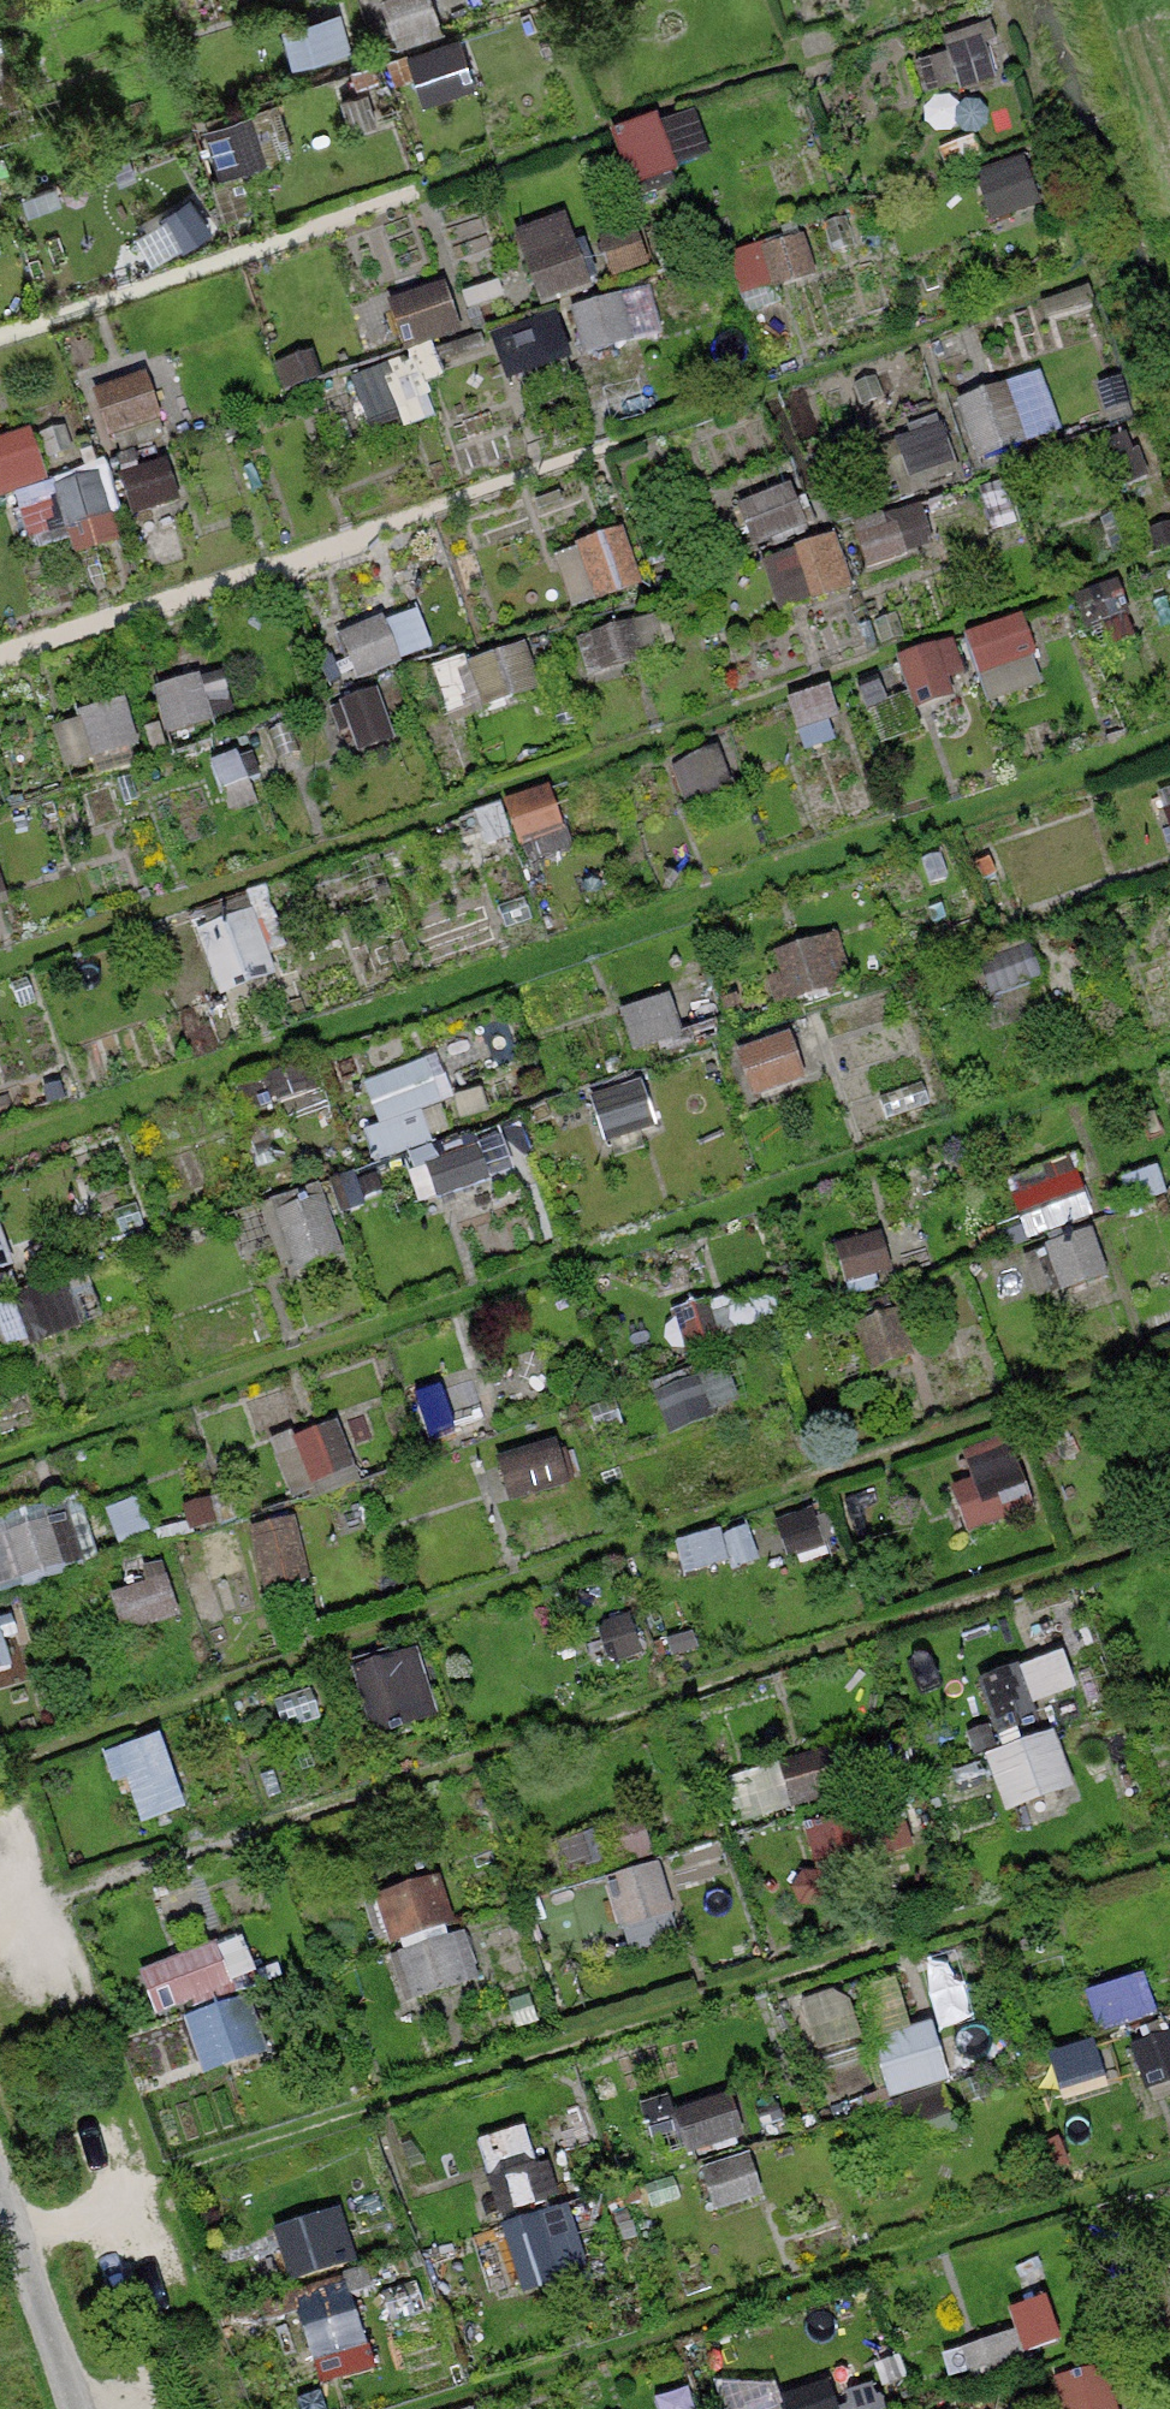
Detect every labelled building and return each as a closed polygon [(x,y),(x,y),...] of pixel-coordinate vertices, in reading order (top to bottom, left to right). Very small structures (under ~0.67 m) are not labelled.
[(457,0),(391,0),(403,39),(463,21),(457,0)] [(638,184),(684,166),(664,113),(617,131),(638,184)] [(546,302),(599,284),(573,209),(521,226),(546,302)] [(811,228),(739,248),(751,289),(822,269),(811,228)] [(413,349),(470,329),(453,278),(395,298),(413,349)] [(585,349),(636,343),(630,295),(579,301),(585,349)] [(513,378),(577,353),(559,307),(495,331),(513,378)] [(375,425),(410,414),(395,363),(359,373),(375,425)] [(117,442),(171,420),(150,369),(96,390),(117,442)] [(1049,370),(964,392),(980,453),(1064,432),(1049,370)] [(890,434),(909,491),(966,472),(948,415),(890,434)] [(53,472),(35,425),(0,438),(0,477),(6,491),(53,472)] [(144,516),(190,497),(171,449),(124,468),(144,516)] [(82,535),(83,546),(124,541),(116,468),(22,479),(29,541),(82,535)] [(748,490),(754,540),(824,531),(817,481),(748,490)] [(860,516),(871,562),(942,545),(931,499),(860,516)] [(579,604),(649,582),(630,524),(561,546),(579,604)] [(786,612),(861,588),(841,528),(766,553),(786,612)] [(423,601),(345,630),(362,674),(439,645),(423,601)] [(970,630),(987,675),(1046,652),(1029,608),(970,630)] [(950,636),(899,659),(921,709),(972,686),(950,636)] [(459,710),(546,686),(533,639),(446,663),(459,710)] [(158,686),(176,733),(218,717),(201,670),(158,686)] [(73,768),(145,740),(128,696),(56,724),(73,768)] [(559,780),(511,797),(524,835),(572,819),(559,780)] [(15,886),(0,849),(0,892),(15,886)] [(273,900),(178,937),(202,999),(298,962),(273,900)] [(788,1000),(858,981),(844,929),(774,948),(788,1000)] [(677,995),(629,1008),(640,1049),(688,1036),(677,995)] [(742,1044),(756,1096),(811,1082),(796,1030),(742,1044)] [(361,1074),(379,1150),(459,1131),(440,1055),(361,1074)] [(605,1133),(657,1125),(650,1078),(598,1086),(605,1133)] [(490,1131),(414,1153),(428,1197),(503,1175),(490,1131)] [(1082,1154),(1017,1174),(1034,1230),(1099,1210),(1082,1154)] [(329,1192),(273,1210),(291,1269),(348,1251),(329,1192)] [(27,1285),(0,1206),(0,1294),(27,1285)] [(47,1332),(105,1312),(89,1269),(32,1289),(47,1332)] [(696,1351),(726,1337),(707,1297),(677,1311),(696,1351)] [(714,1414),(709,1402),(736,1390),(725,1365),(663,1391),(679,1429),(714,1414)] [(429,1394),(440,1435),(488,1422),(477,1381),(429,1394)] [(339,1413),(277,1441),(299,1488),(361,1460),(339,1413)] [(968,1444),(979,1478),(956,1484),(970,1529),(1039,1508),(1015,1430),(968,1444)] [(506,1451),(515,1488),(582,1471),(573,1434),(506,1451)] [(94,1560),(74,1495),(0,1518),(0,1590),(94,1560)] [(304,1514),(257,1521),(267,1587),(313,1580),(304,1514)] [(125,1626),(182,1616),(174,1567),(117,1576),(125,1626)] [(20,1674),(6,1615),(0,1616),(0,1678),(20,1674)] [(423,1642),(357,1663),(376,1725),(442,1705),(423,1642)] [(1040,1698),(1082,1688),(1072,1650),(987,1671),(1002,1730),(1046,1720),(1040,1698)] [(1062,1725),(991,1747),(1011,1809),(1081,1787),(1062,1725)] [(170,1732),(118,1747),(141,1821),(192,1806),(170,1732)] [(859,1807),(811,1828),(833,1880),(882,1859),(859,1807)] [(607,1879),(625,1928),(684,1908),(666,1858),(607,1879)] [(395,1947),(461,1921),(441,1869),(374,1895),(395,1947)] [(233,1988),(215,1940),(144,1965),(161,2014),(233,1988)] [(1096,1990),(1106,2023),(1161,2006),(1151,1974),(1096,1990)] [(215,2061),(273,2037),(256,1995),(197,2019),(215,2061)] [(940,2017),(878,2034),(895,2094),(957,2077),(940,2017)] [(696,2158),(751,2139),(732,2085),(677,2103),(696,2158)] [(536,2122),(484,2136),(503,2208),(555,2193),(536,2122)] [(707,2161),(718,2207),(766,2195),(755,2149),(707,2161)] [(290,2282),(346,2268),(332,2213),(276,2228),(290,2282)] [(496,2297),(547,2277),(521,2214),(471,2235),(496,2297)] [(293,2290),(316,2357),(375,2337),(352,2270),(293,2290)] [(1076,2299),(1019,2304),(1023,2347),(1079,2342),(1076,2299)] [(1117,2367),(1064,2375),(1069,2408),(1123,2408),(1117,2367)]
